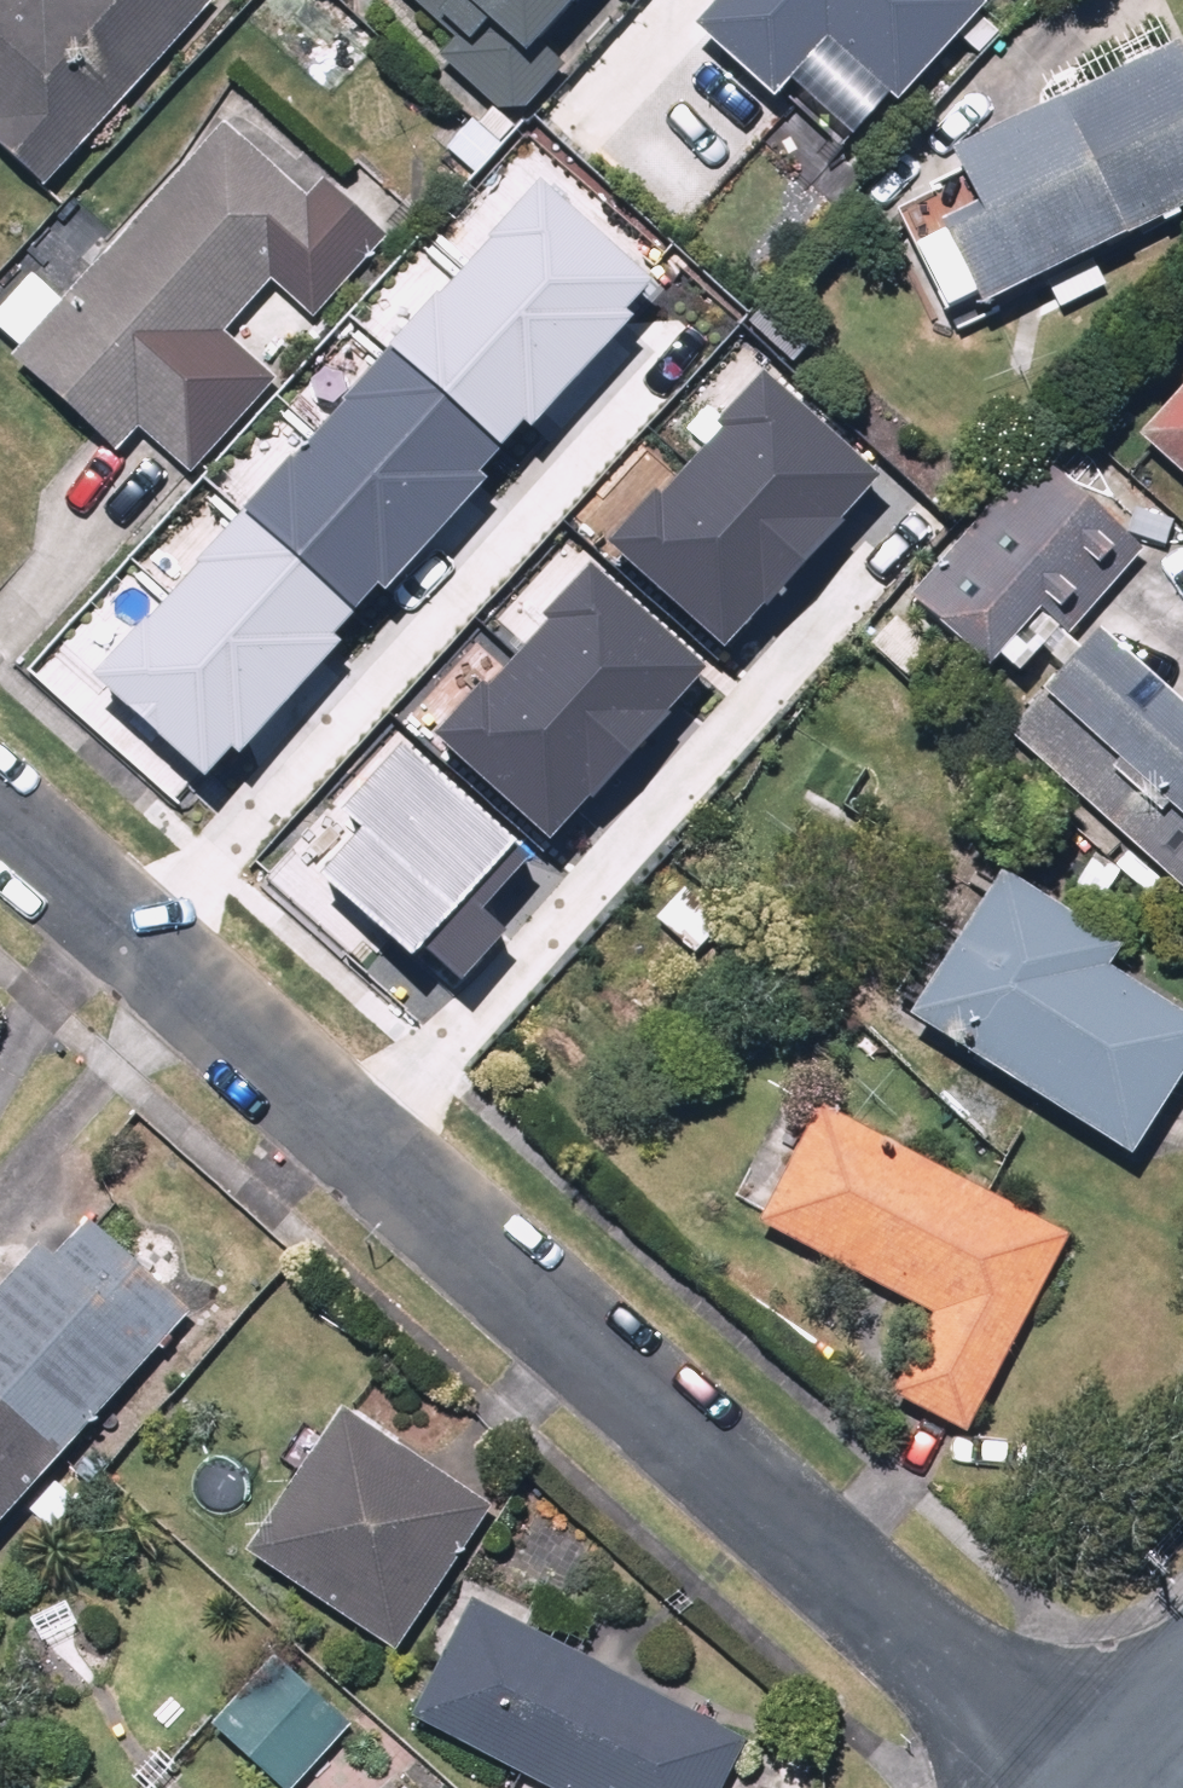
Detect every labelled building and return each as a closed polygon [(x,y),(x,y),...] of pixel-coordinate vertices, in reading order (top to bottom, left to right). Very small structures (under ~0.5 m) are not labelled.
[(24,202),(207,9),(197,0),(36,0),(34,2),(32,0),(0,0),(0,180),(24,202)] [(442,50),(425,67),(494,133),(547,77),(524,55),(577,0),(390,0),(442,50)] [(675,33),(756,108),(807,53),(877,118),(946,43),(964,59),(989,33),(953,0),(706,0),(675,33)] [(929,166),(943,196),(881,225),(933,335),(1182,217),(1182,76),(1172,51),(929,166)] [(47,304),(23,281),(0,305),(0,352),(5,357),(0,362),(0,373),(119,487),(148,457),(175,484),(266,389),(216,341),(250,305),(277,331),(292,315),(303,326),(400,225),(336,163),(295,206),(214,129),(47,304)] [(655,278),(544,178),(473,255),(591,364),(637,313),(629,306),(655,278)] [(473,255),(395,339),(506,441),(533,413),(540,419),(591,364),(473,255)] [(507,445),(397,345),(325,421),(444,530),(489,480),(482,473),(507,445)] [(777,374),(623,541),(719,629),(873,462),(777,374)] [(1124,449),(1182,502),(1182,383),(1124,449)] [(325,421),(247,506),(359,608),(385,579),(392,586),(444,530),(325,421)] [(1124,556),(1032,467),(897,606),(989,695),(1124,556)] [(354,611),(243,511),(172,588),(290,697),(336,646),(328,639),(354,611)] [(605,563),(451,730),(547,818),(701,651),(605,563)] [(172,588),(94,672),(205,774),(232,746),(239,752),(290,697),(172,588)] [(996,744),(1182,915),(1182,736),(1086,647),(996,744)] [(381,821),(333,875),(450,979),(502,920),(484,904),(531,851),(409,742),(357,800),(381,821)] [(1023,1124),(1100,1176),(1182,1053),(1182,1042),(1095,981),(1106,964),(984,881),(882,1031),(941,1071),(920,1102),(1001,1157),(1023,1124)] [(810,1112),(748,1233),(920,1322),(876,1408),(951,1446),(1057,1241),(810,1112)] [(0,1305),(0,1537),(215,1311),(111,1212),(78,1247),(63,1233),(0,1305)] [(506,1507),(360,1402),(261,1540),(407,1644),(506,1507)] [(487,1596),(423,1716),(558,1787),(738,1787),(763,1742),(487,1596)] [(282,1645),(219,1714),(300,1787),(302,1787),(364,1720),(282,1645)]
